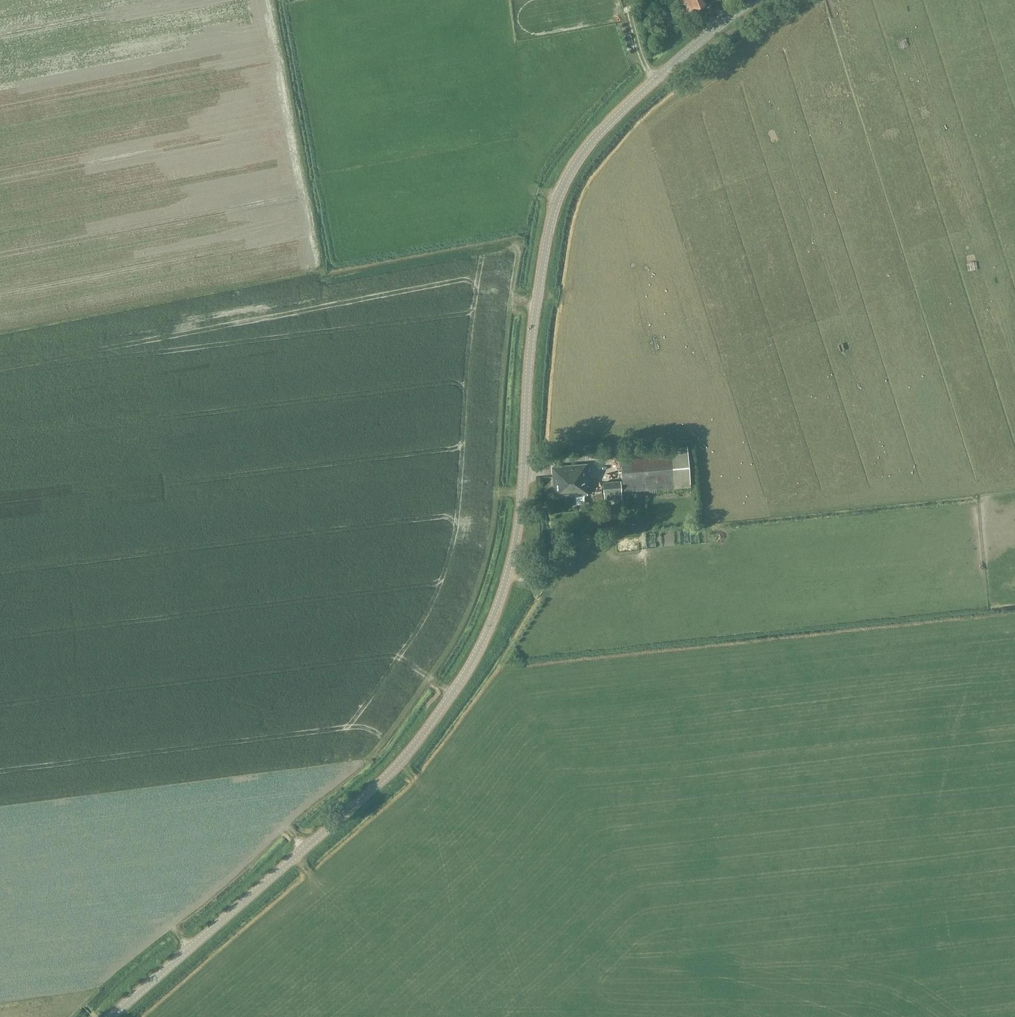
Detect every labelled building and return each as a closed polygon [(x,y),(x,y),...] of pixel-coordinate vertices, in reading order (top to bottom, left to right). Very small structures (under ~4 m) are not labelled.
[(686,15),(708,6),(705,0),(680,0),(686,15)] [(656,496),(691,492),(687,446),(619,452),(623,492),(656,490),(656,496)] [(604,460),(612,460),(613,451),(604,451),(604,460)] [(557,496),(576,495),(588,494),(588,492),(587,486),(589,485),(587,465),(554,467),(557,496)] [(622,499),(621,482),(605,484),(606,501),(622,499)] [(603,490),(588,492),(588,494),(576,495),(577,507),(605,505),(603,490)]
